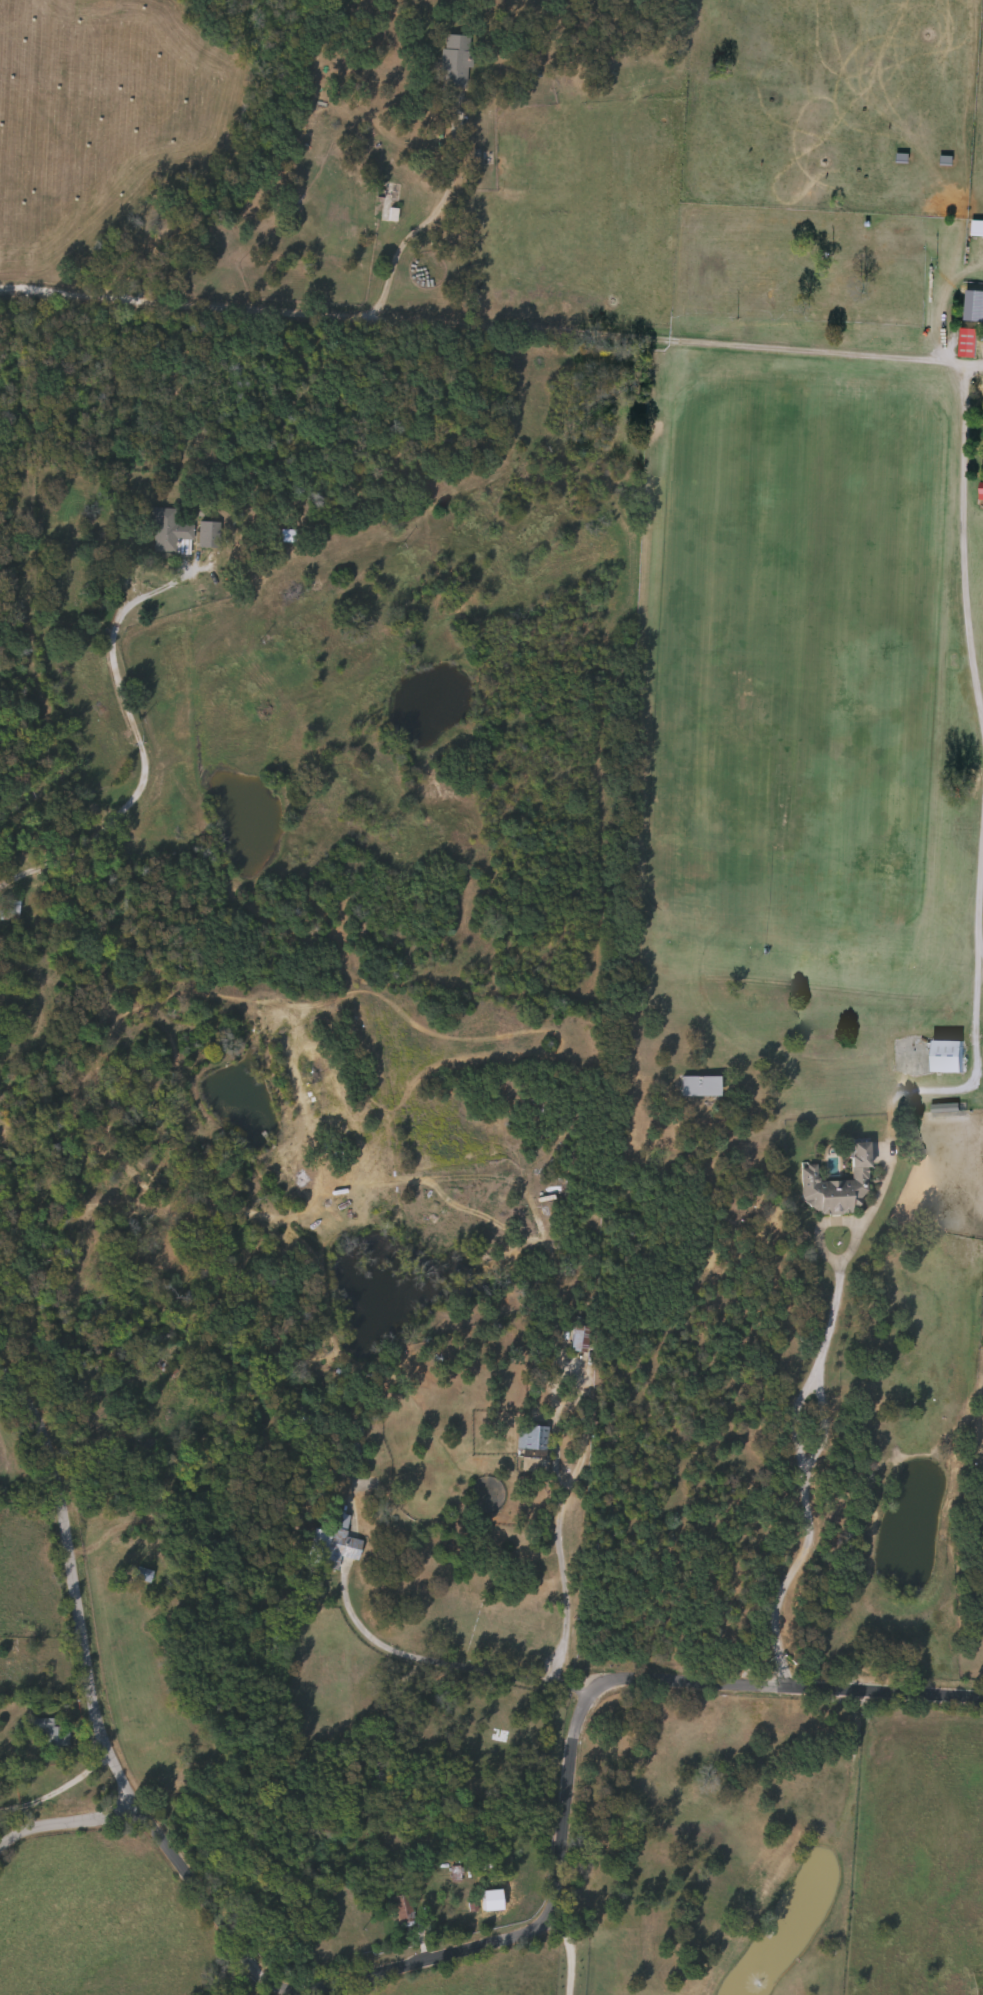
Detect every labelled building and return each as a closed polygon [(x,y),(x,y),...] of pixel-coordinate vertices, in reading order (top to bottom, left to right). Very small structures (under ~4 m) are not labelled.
[(470,38),(468,92),(442,91),(443,37),(470,38)] [(403,187),(399,225),(373,223),(376,185),(403,187)] [(972,223),(982,223),(982,239),(972,239),(972,223)] [(977,360),(960,360),(960,331),(977,331),(977,360)] [(193,556),(153,556),(153,510),(177,511),(177,527),(193,527),(193,556)] [(220,551),(199,551),(200,524),(220,524),(220,551)] [(2,912),(0,912),(0,906),(1,906),(1,897),(22,897),(21,922),(1,921),(2,912)] [(962,1042),(962,1074),(933,1074),(933,1042),(962,1042)] [(721,1078),(721,1099),(681,1099),(681,1078),(721,1078)] [(819,1183),(852,1182),(851,1142),(869,1142),(870,1196),(861,1197),(861,1213),(842,1213),(842,1232),(833,1232),(833,1212),(804,1213),(803,1168),(818,1167),(819,1183)] [(588,1329),(586,1355),(570,1354),(572,1327),(588,1329)] [(548,1428),(548,1453),(518,1453),(518,1428),(548,1428)] [(351,1517),(346,1539),(363,1543),(358,1563),(341,1559),(338,1572),(310,1566),(318,1528),(330,1531),(334,1513),(351,1517)] [(136,1578),(141,1568),(155,1574),(150,1584),(136,1578)] [(71,1728),(71,1750),(49,1750),(49,1730),(30,1730),(30,1720),(57,1720),(57,1728),(71,1728)] [(461,1870),(461,1885),(452,1885),(452,1870),(461,1870)] [(419,1902),(411,1903),(416,1928),(399,1931),(394,1899),(418,1895),(419,1902)]
